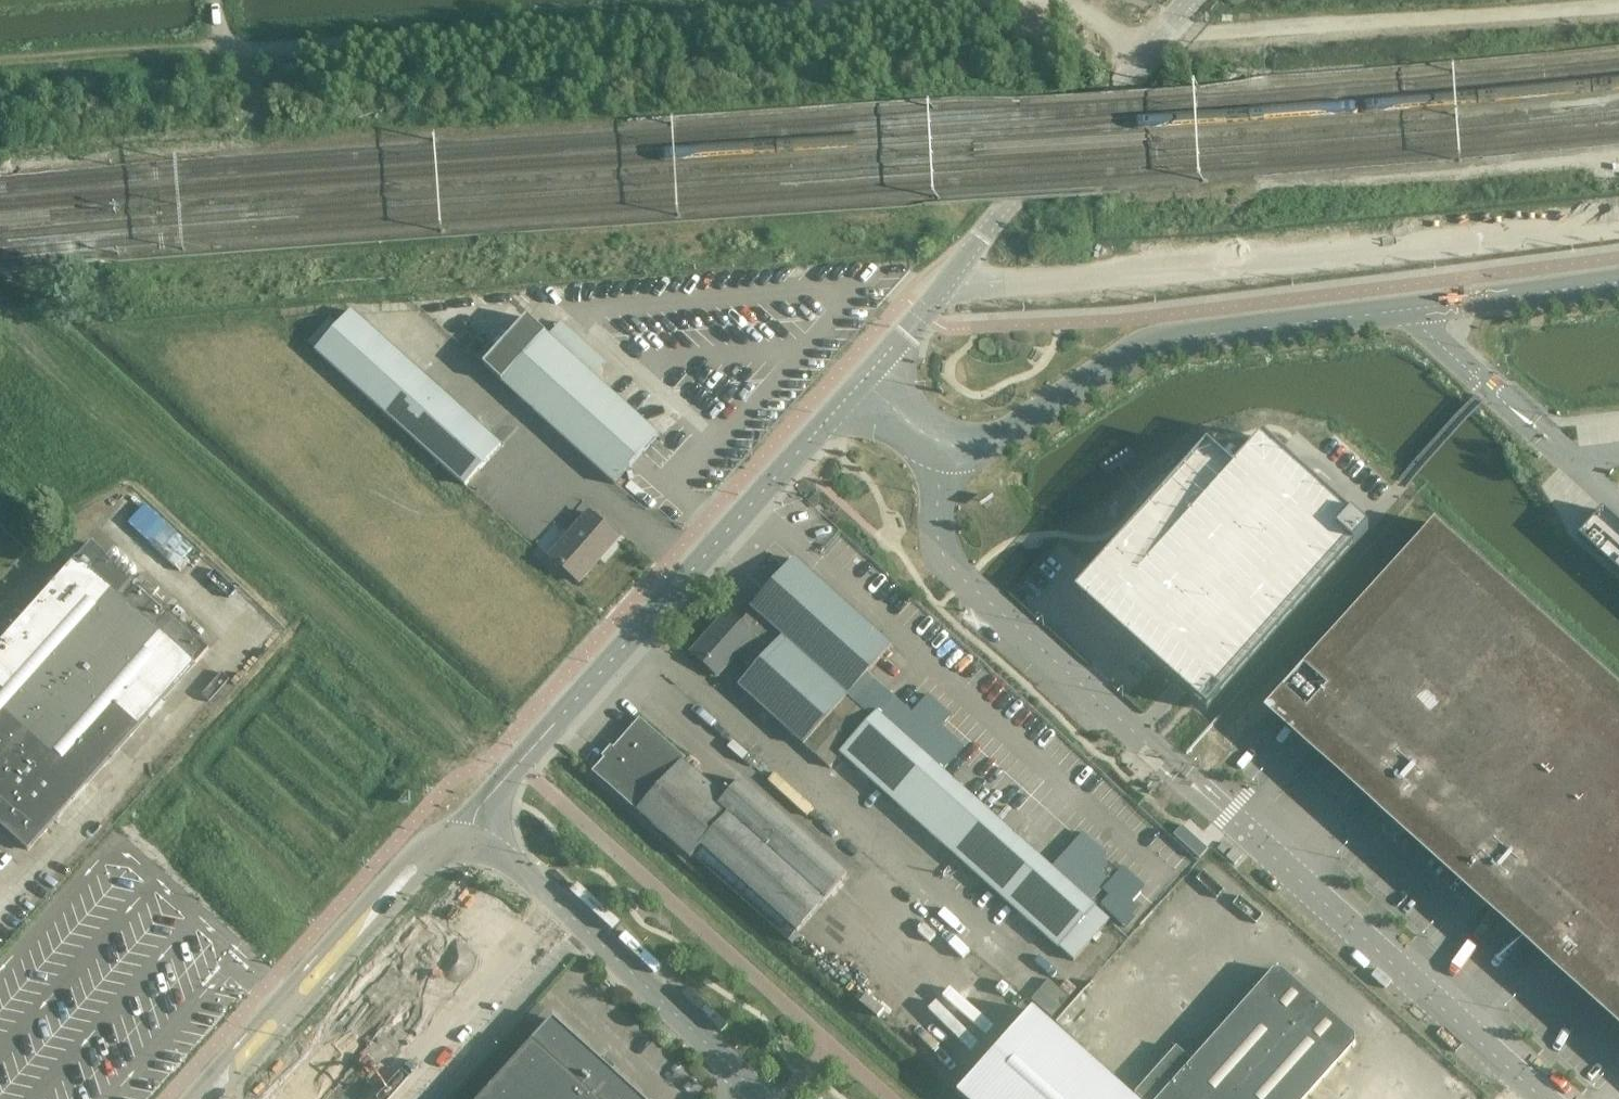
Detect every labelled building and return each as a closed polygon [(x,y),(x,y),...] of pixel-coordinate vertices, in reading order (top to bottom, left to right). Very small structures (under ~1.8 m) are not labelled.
[(316,351),(317,352),(466,486),(502,446),(353,311),(316,351)] [(615,485),(659,436),(593,377),(605,363),(560,322),(548,336),(527,317),(483,364),(615,485)] [(1360,535),(1259,445),(1230,477),(1201,451),(1068,599),(1199,716),(1360,535)] [(128,515),(174,564),(193,546),(146,498),(128,515)] [(1579,537),(1618,573),(1618,525),(1603,510),(1589,526),(1579,537)] [(580,583),(620,538),(590,512),(550,557),(580,583)] [(1281,696),(1618,999),(1618,688),(1435,523),(1281,696)] [(29,851),(209,649),(178,621),(185,613),(176,605),(169,612),(151,597),(159,588),(142,573),(140,575),(124,561),(118,568),(108,557),(92,544),(73,566),(63,556),(7,619),(17,628),(0,647),(0,825),(29,851)] [(728,612),(692,652),(718,676),(739,653),(756,669),(741,687),(815,754),(830,767),(841,754),(1059,948),(1060,947),(1074,960),(1093,939),(1097,943),(1104,935),(1100,931),(1110,920),(1091,903),(1103,890),(1106,887),(1090,872),(1101,860),(1107,854),(1083,833),(1052,868),(943,771),(965,747),(942,727),(952,716),(929,695),(912,714),(868,675),(892,647),(867,624),(842,601),(795,559),(752,608),(753,609),(740,623),(728,612)] [(684,759),(640,720),(594,772),(691,858),(694,855),(789,940),(848,876),(741,780),(725,799),(683,761),(684,759)] [(1356,1045),(1356,1037),(1282,971),(1274,972),(1193,1063),(1177,1048),(1135,1095),(1140,1098),(1308,1098),(1356,1045)] [(1052,1016),(1069,992),(1049,977),(1032,1001),(1052,1016)] [(958,1095),(963,1098),(1132,1098),(1033,1010),(958,1095)] [(554,1018),(481,1098),(643,1098),(554,1018)]
